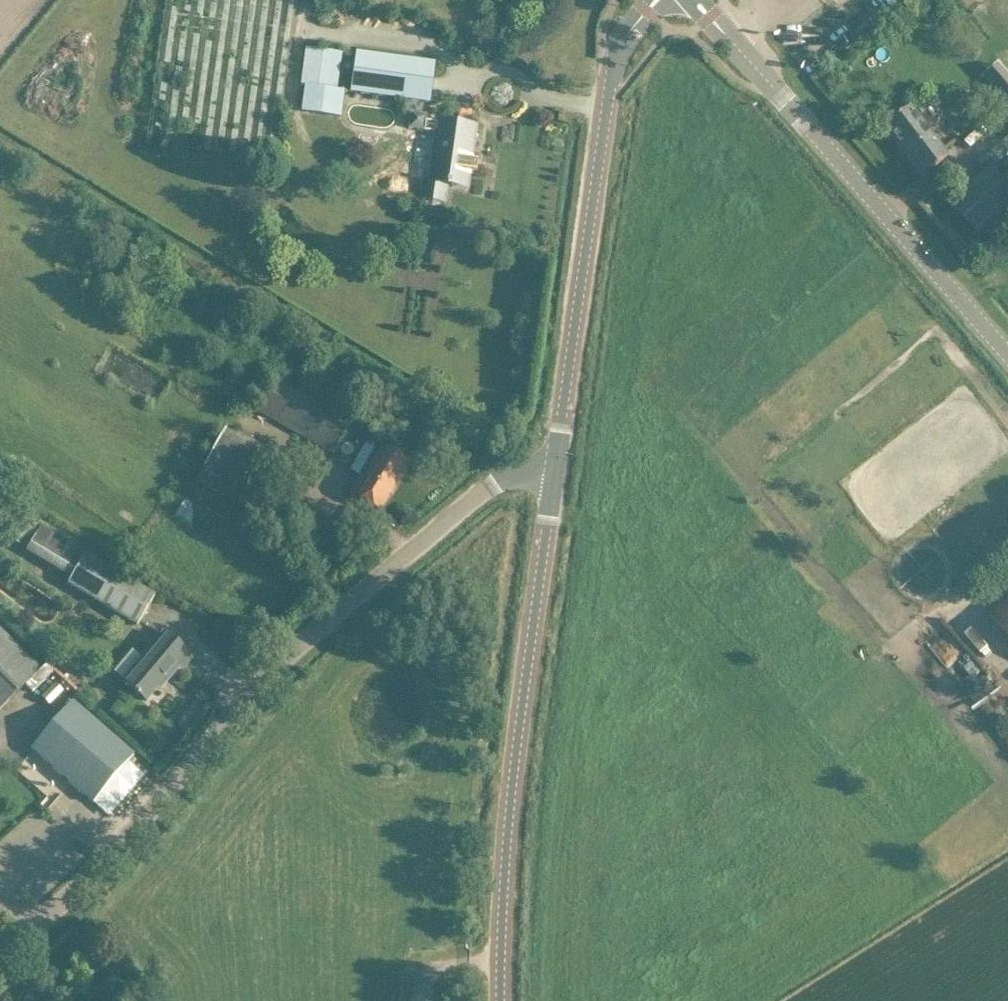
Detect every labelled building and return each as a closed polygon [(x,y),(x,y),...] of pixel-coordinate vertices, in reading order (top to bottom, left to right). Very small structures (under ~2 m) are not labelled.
[(147,145),(274,162),(295,0),(166,0),(147,145)] [(304,86),(300,114),(341,118),(345,92),(337,90),(342,55),(306,49),(301,85),(304,86)] [(445,203),(447,185),(467,187),(475,127),(438,122),(437,124),(426,122),(427,115),(423,114),(424,108),(425,108),(425,103),(429,103),(435,63),(416,60),(357,52),(351,92),(406,100),(405,112),(411,113),(409,128),(437,133),(429,181),(423,180),(421,199),(445,203)] [(984,77),(1007,104),(1007,103),(1007,78),(997,65),(984,77)] [(922,177),(938,165),(949,157),(910,107),(884,127),(922,177)] [(1007,220),(1007,185),(990,166),(959,195),(994,233),(1007,220)] [(279,377),(259,413),(332,454),(351,419),(279,377)] [(357,423),(354,429),(357,434),(363,436),(368,434),(370,428),(368,422),(362,420),(357,423)] [(298,469),(228,428),(196,481),(247,511),(267,479),(281,487),(298,469)] [(411,466),(385,449),(378,445),(367,463),(359,458),(350,471),(361,478),(349,495),(381,514),(411,466)] [(29,520),(15,542),(26,549),(25,551),(71,579),(67,584),(137,626),(155,596),(29,520)] [(990,617),(1007,638),(1007,602),(990,617)] [(41,667),(0,627),(0,710),(41,667)] [(123,680),(121,682),(134,693),(138,696),(139,695),(146,701),(166,679),(168,681),(190,655),(177,644),(164,633),(142,658),(123,680)] [(55,685),(42,698),(49,705),(62,691),(55,685)] [(73,703),(32,750),(78,790),(93,803),(134,756),(119,742),(73,703)]
